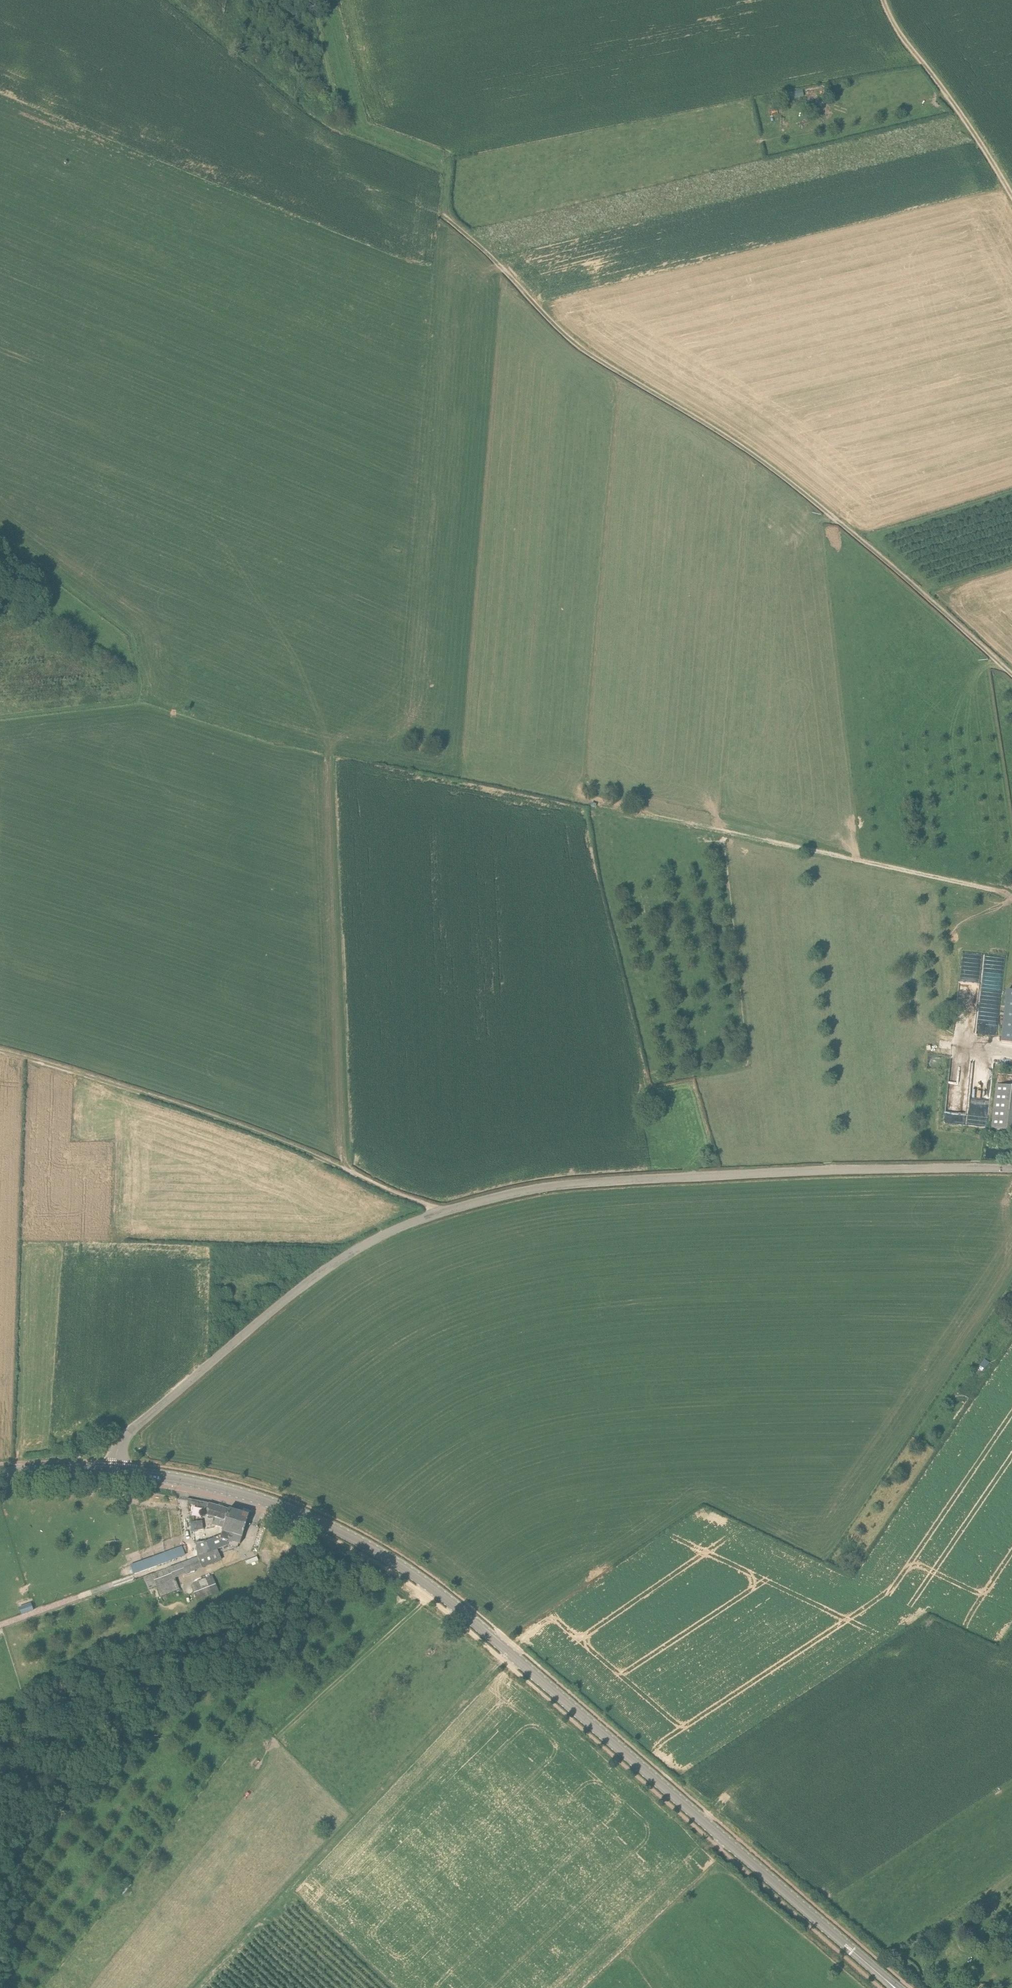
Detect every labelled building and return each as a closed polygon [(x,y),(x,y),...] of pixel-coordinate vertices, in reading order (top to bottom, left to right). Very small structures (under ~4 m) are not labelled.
[(792,98),(805,95),(803,89),(791,92),(792,98)] [(1011,1043),(1011,990),(1005,990),(1000,1042),(1011,1043)] [(997,1083),(992,1128),(1011,1130),(1011,1085),(997,1083)] [(218,1536),(207,1540),(196,1543),(197,1552),(216,1545),(217,1549),(227,1545),(229,1540),(237,1512),(229,1509),(216,1505),(216,1506),(217,1507),(214,1517),(211,1525),(220,1527),(218,1536)] [(229,1540),(240,1544),(249,1515),(237,1512),(229,1540)] [(192,1531),(203,1529),(202,1521),(190,1522),(192,1531)] [(201,1565),(202,1568),(222,1560),(222,1559),(217,1549),(216,1545),(197,1552),(198,1556),(198,1558),(201,1565)] [(133,1574),(185,1555),(182,1546),(130,1565),(133,1574)] [(257,1556),(246,1561),(247,1565),(259,1560),(257,1556)] [(192,1559),(182,1562),(186,1574),(196,1570),(192,1559)] [(145,1577),(144,1577),(149,1589),(157,1586),(161,1596),(179,1589),(175,1578),(171,1567),(169,1567),(145,1577)] [(219,1592),(212,1575),(196,1581),(192,1586),(197,1601),(219,1592)] [(30,1605),(19,1609),(21,1615),(33,1611),(30,1605)]
